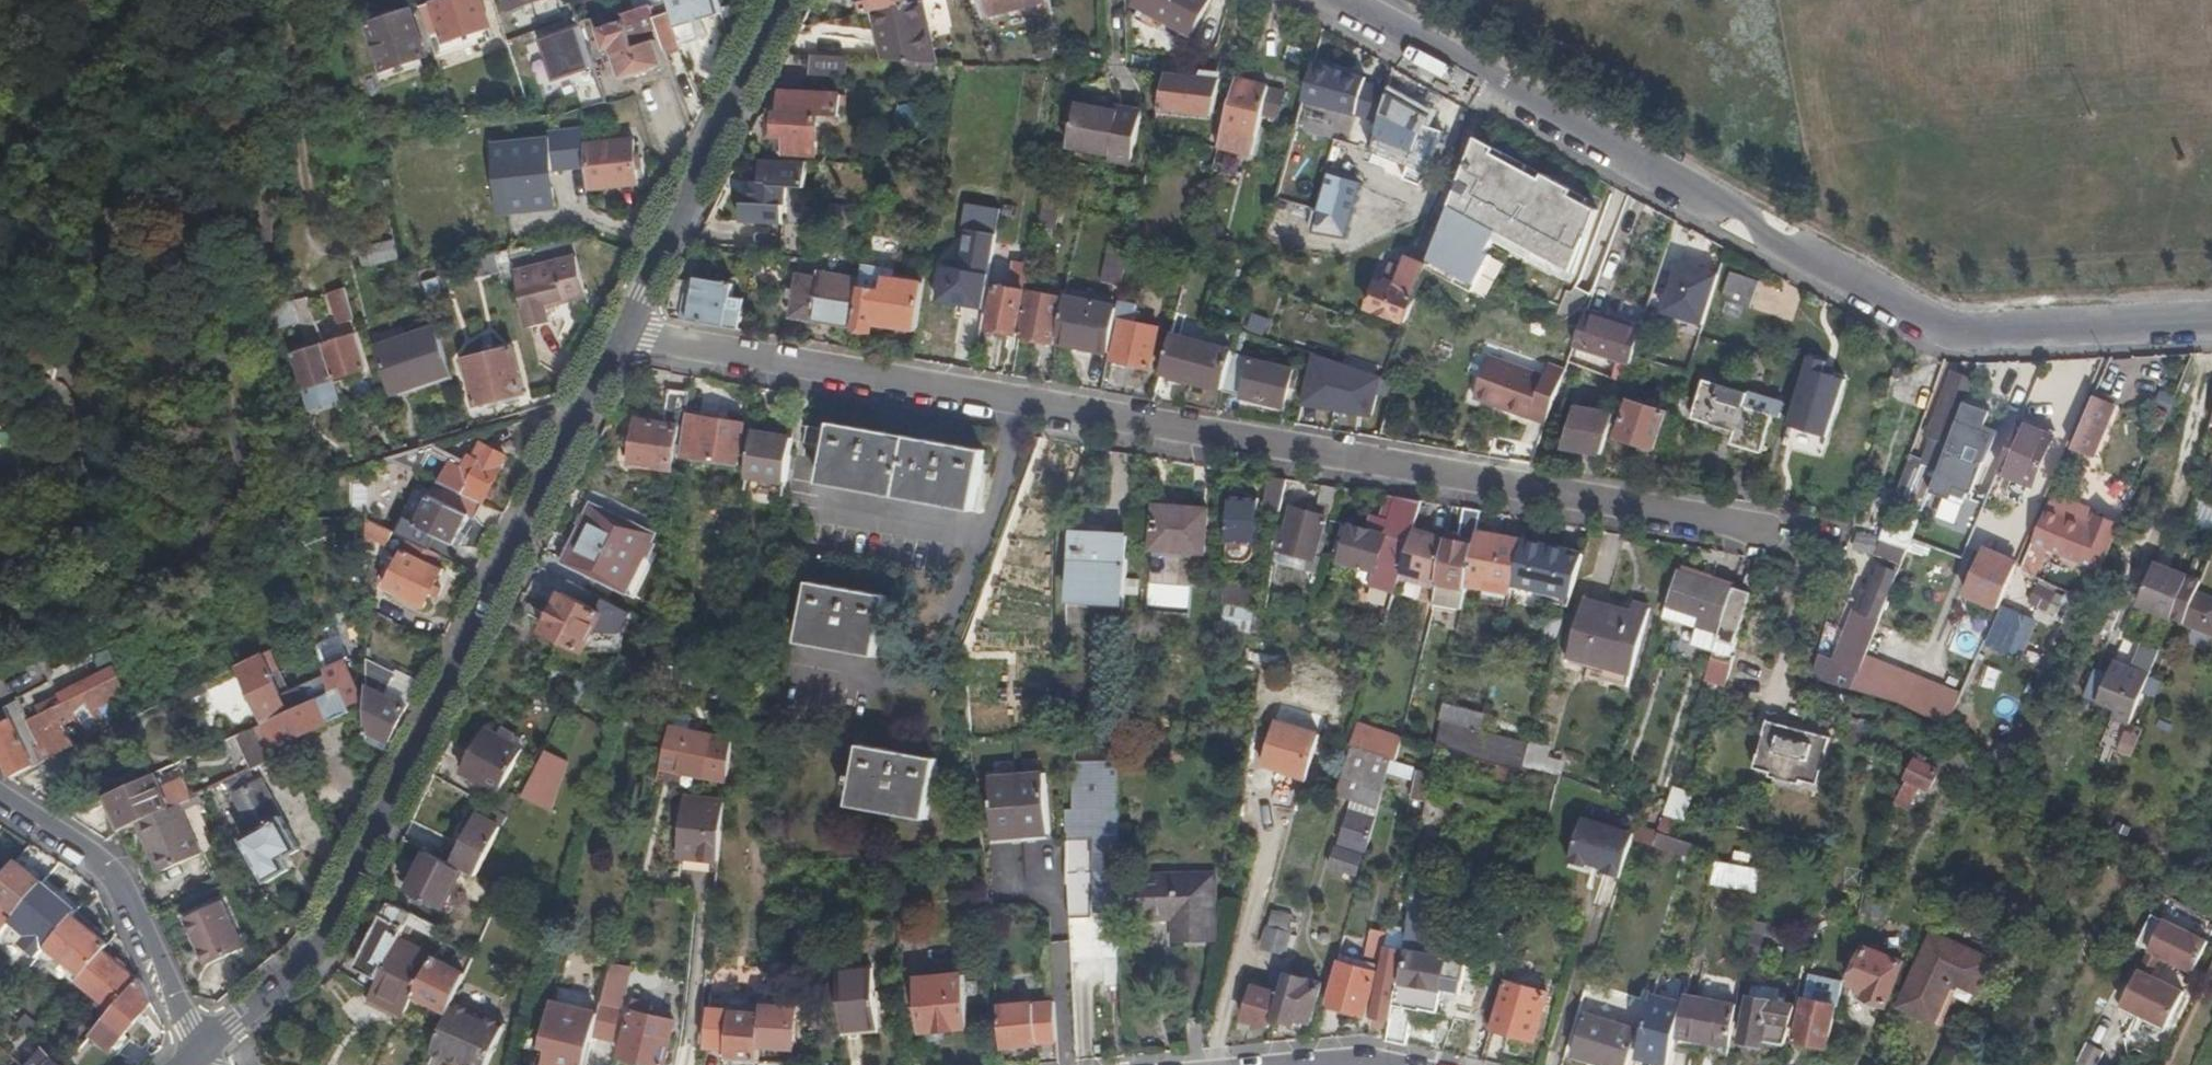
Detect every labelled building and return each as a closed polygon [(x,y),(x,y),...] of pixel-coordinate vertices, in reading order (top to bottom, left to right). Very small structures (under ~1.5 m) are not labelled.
[(430,3),(444,43),(488,28),(479,0),(440,0),(430,3)] [(510,10),(539,0),(506,0),(510,10)] [(638,14),(669,4),(668,0),(634,0),(638,14)] [(721,13),(717,0),(668,0),(669,4),(681,44),(699,39),(694,22),(721,13)] [(864,14),(872,13),(907,4),(907,0),(861,0),(864,14)] [(984,17),(1022,8),(1024,15),(1052,14),(1048,0),(979,0),(984,17)] [(1135,4),(1189,35),(1210,0),(1138,0),(1135,4)] [(928,64),(922,1),(907,4),(872,13),(883,61),(894,62),(928,64)] [(665,49),(667,48),(681,44),(669,4),(638,14),(624,18),(621,7),(615,9),(619,23),(598,29),(605,52),(611,50),(621,79),(664,65),(656,40),(634,47),(630,36),(658,27),(665,49)] [(574,14),(578,24),(595,19),(591,8),(574,14)] [(619,23),(615,9),(595,19),(598,29),(619,23)] [(410,11),(367,24),(383,70),(425,56),(410,11)] [(579,28),(540,42),(553,79),(592,66),(579,28)] [(667,52),(682,47),(681,44),(667,48),(667,52)] [(1313,64),(1317,52),(1288,44),(1284,59),(1312,67),(1313,64)] [(1096,53),(1081,54),(1081,64),(1096,64),(1096,53)] [(842,78),(844,58),(809,55),(808,76),(842,78)] [(1367,79),(1313,64),(1312,67),(1302,101),(1380,123),(1389,91),(1365,84),(1367,79)] [(1199,76),(1165,73),(1158,108),(1210,114),(1220,78),(1199,76)] [(1235,78),(1218,147),(1251,154),(1262,110),(1268,86),(1235,78)] [(1268,86),(1262,110),(1278,114),(1283,90),(1268,86)] [(400,87),(390,90),(392,98),(403,95),(400,87)] [(839,110),(844,110),(845,96),(782,92),(781,113),(777,113),(777,116),(770,115),(769,134),(775,134),(775,135),(781,136),(780,153),(816,155),(818,116),(839,117),(839,110)] [(1095,104),(1095,108),(1139,115),(1140,111),(1095,104)] [(1067,148),(1092,152),(1133,159),(1139,115),(1095,108),(1074,105),(1067,148)] [(1576,268),(1597,210),(1569,196),(1572,190),(1543,175),(1540,180),(1525,173),(1529,166),(1507,155),(1503,164),(1490,157),(1495,148),(1476,139),(1442,227),(1427,265),(1473,288),(1493,250),(1488,247),(1495,234),(1500,227),(1573,267),(1576,268)] [(633,141),(585,145),(587,165),(589,175),(590,188),(614,186),(636,183),(633,141)] [(1133,159),(1092,152),(1091,157),(1132,164),(1133,159)] [(804,188),(805,161),(759,159),(758,181),(751,181),(750,203),(740,203),(739,221),(781,224),(782,206),(785,206),(786,187),(804,188)] [(566,190),(590,188),(589,175),(587,165),(564,167),(566,190)] [(374,168),(363,171),(367,187),(378,184),(374,168)] [(529,173),(509,175),(510,196),(531,194),(529,173)] [(1043,197),(1037,227),(1053,229),(1058,199),(1043,197)] [(998,205),(973,201),(968,235),(992,239),(998,205)] [(1368,307),(1405,321),(1418,289),(1427,265),(1442,227),(1431,223),(1416,260),(1407,257),(1402,268),(1393,265),(1385,285),(1377,282),(1368,307)] [(1573,267),(1500,227),(1495,234),(1569,275),(1573,267)] [(397,258),(393,243),(362,250),(365,266),(397,258)] [(1022,291),(1026,291),(1032,254),(1014,251),(1007,288),(994,286),(986,335),(1006,338),(1007,332),(1016,334),(1022,291)] [(1127,255),(1108,251),(1102,282),(1121,286),(1127,255)] [(480,274),(499,269),(495,253),(476,257),(480,274)] [(575,258),(514,273),(527,326),(549,321),(544,303),(562,298),(563,301),(584,295),(575,258)] [(1662,313),(1702,325),(1716,274),(1676,263),(1662,313)] [(885,271),(861,267),(859,280),(851,327),(851,329),(870,332),(871,325),(915,332),(922,284),(884,278),(885,271)] [(924,277),(885,271),(884,278),(922,284),(924,277)] [(1759,279),(1730,271),(1722,298),(1727,300),(1744,304),(1751,306),(1759,279)] [(851,327),(859,280),(819,273),(818,278),(798,275),(791,316),(851,327)] [(699,283),(677,279),(674,286),(670,311),(673,319),(729,328),(730,322),(742,323),(746,300),(736,298),(738,284),(700,279),(699,283)] [(1026,291),(1018,337),(1056,343),(1061,308),(1063,298),(1048,295),(1049,289),(1038,287),(1037,292),(1026,291)] [(348,325),(355,323),(345,289),(333,292),(341,320),(346,319),(348,325)] [(271,307),(275,320),(298,314),(308,347),(292,353),(303,388),(334,379),(324,343),(312,313),(309,297),(271,307)] [(1138,303),(1122,300),(1120,313),(1128,315),(1127,321),(1135,323),(1138,303)] [(1744,304),(1727,300),(1724,312),(1739,318),(1744,304)] [(1644,322),(1589,304),(1576,339),(1633,357),(1644,322)] [(1108,352),(1116,312),(1110,311),(1109,317),(1061,308),(1056,343),(1108,352)] [(1127,321),(1128,315),(1120,313),(1111,361),(1150,368),(1158,327),(1135,323),(1127,321)] [(729,328),(741,330),(742,323),(730,322),(729,328)] [(394,401),(453,381),(437,333),(378,353),(394,401)] [(324,343),(334,379),(366,369),(354,334),(324,343)] [(1171,335),(1161,373),(1222,389),(1232,353),(1232,351),(1202,343),(1171,335)] [(524,393),(514,347),(463,359),(474,405),(524,393)] [(1546,422),(1567,365),(1550,358),(1546,370),(1491,351),(1474,396),(1546,422)] [(1232,353),(1222,389),(1222,390),(1283,405),(1292,369),(1232,353)] [(1318,392),(1326,360),(1311,356),(1304,388),(1318,392)] [(1806,356),(1805,362),(1823,368),(1824,366),(1825,361),(1806,356)] [(1388,365),(1381,362),(1375,375),(1383,378),(1388,365)] [(1823,368),(1805,362),(1803,367),(1822,372),(1823,368)] [(1979,365),(1960,362),(1956,373),(1973,380),(1979,365)] [(1822,372),(1803,367),(1789,425),(1828,437),(1845,378),(1830,374),(1829,373),(1822,372)] [(1932,441),(1922,466),(1926,467),(1938,471),(1964,402),(1973,380),(1956,373),(1930,439),(1932,441)] [(1735,433),(1731,446),(1761,455),(1773,416),(1744,408),(1748,395),(1703,382),(1692,420),(1735,433)] [(686,415),(689,393),(669,390),(664,424),(636,420),(630,464),(672,470),(678,427),(684,428),(686,415)] [(1776,403),(1748,395),(1744,408),(1773,416),(1776,403)] [(2071,449),(2090,457),(2113,404),(2093,396),(2071,449)] [(1667,412),(1630,400),(1618,438),(1655,450),(1667,412)] [(1984,410),(1964,402),(1938,471),(1930,492),(1951,500),(1953,496),(1967,501),(1981,467),(1984,469),(1998,433),(1984,427),(1978,425),(1984,411),(1984,410)] [(1601,454),(1614,414),(1576,408),(1564,447),(1601,454)] [(1989,413),(1984,411),(1978,425),(1984,427),(1989,413)] [(684,428),(682,443),(697,445),(696,459),(737,465),(743,423),(686,415),(684,428)] [(1688,433),(1731,446),(1735,433),(1692,420),(1688,433)] [(2019,423),(1999,470),(2032,484),(2053,436),(2019,423)] [(983,451),(830,424),(828,431),(806,427),(804,443),(826,447),(819,484),(973,512),(983,451)] [(792,438),(752,433),(744,487),(785,493),(792,438)] [(368,438),(355,442),(359,457),(372,453),(368,438)] [(440,483),(463,493),(465,489),(486,499),(501,467),(500,467),(505,456),(481,444),(475,456),(469,454),(463,467),(451,462),(440,483)] [(435,457),(431,445),(418,449),(422,461),(435,457)] [(418,449),(385,458),(391,461),(420,475),(424,467),(422,461),(418,449)] [(391,461),(385,458),(368,463),(368,519),(391,530),(391,461)] [(1922,466),(1908,460),(1883,532),(1896,536),(1922,466)] [(420,475),(391,461),(391,530),(393,531),(396,532),(403,517),(404,517),(421,475),(420,475)] [(1938,471),(1926,467),(1914,498),(1925,503),(1930,492),(1938,471)] [(1286,479),(1271,477),(1266,510),(1279,512),(1286,479)] [(476,517),(483,502),(463,493),(440,483),(437,482),(420,519),(413,515),(411,520),(404,517),(403,517),(396,532),(412,540),(441,554),(456,561),(463,548),(456,545),(470,515),(476,517)] [(1301,588),(1312,591),(1320,557),(1315,555),(1325,518),(1330,520),(1338,488),(1321,486),(1313,515),(1292,509),(1280,554),(1285,555),(1286,552),(1309,558),(1301,588)] [(1238,493),(1230,492),(1226,556),(1244,558),(1246,544),(1254,544),(1258,499),(1242,497),(1242,508),(1237,508),(1238,493)] [(1384,543),(1407,550),(1413,529),(1422,501),(1396,497),(1392,510),(1390,510),(1386,523),(1388,524),(1385,536),(1351,526),(1340,561),(1375,571),(1384,543)] [(2092,516),(2050,497),(2046,508),(2056,512),(2087,526),(2092,516)] [(2211,536),(2211,507),(2198,501),(2195,500),(2185,526),(2211,536)] [(575,540),(564,561),(563,564),(617,590),(635,553),(646,558),(656,537),(593,505),(575,540)] [(1207,510),(1155,506),(1152,550),(1204,554),(1207,510)] [(1476,532),(1480,511),(1463,508),(1457,536),(1446,534),(1445,538),(1438,583),(1465,588),(1466,584),(1476,532)] [(2046,508),(2032,539),(2043,544),(2056,512),(2046,508)] [(2100,569),(2118,527),(2092,516),(2087,526),(2056,512),(2043,544),(2100,569)] [(391,530),(368,519),(368,537),(386,545),(393,531),(391,530)] [(1400,573),(1438,585),(1438,583),(1445,538),(1413,529),(1407,550),(1400,573)] [(1126,559),(1127,536),(1069,532),(1065,605),(1123,608),(1126,559)] [(1513,583),(1522,542),(1476,532),(1466,584),(1511,593),(1511,589),(1513,583)] [(1853,549),(1874,554),(1875,553),(1880,540),(1858,534),(1853,549)] [(558,558),(564,561),(575,540),(569,537),(558,558)] [(1908,549),(1880,539),(1880,540),(1875,553),(1896,561),(1894,566),(1900,568),(1908,549)] [(436,565),(441,554),(412,540),(407,551),(404,549),(387,589),(425,608),(444,569),(436,565)] [(1570,597),(1582,555),(1522,541),(1522,542),(1513,583),(1558,595),(1570,597)] [(1407,550),(1384,543),(1375,571),(1369,586),(1394,594),(1395,591),(1398,579),(1400,573),(1407,550)] [(1964,596),(1996,611),(2015,566),(1982,552),(1964,596)] [(635,553),(617,590),(627,595),(646,558),(635,553)] [(2137,603),(2184,622),(2197,590),(2201,580),(2154,562),(2137,603)] [(1680,565),(1666,607),(1700,618),(1697,626),(1719,632),(1733,587),(1734,582),(1680,565)] [(1873,578),(1847,642),(1844,650),(1840,664),(1817,657),(1811,677),(1852,689),(1898,573),(1881,566),(1876,579),(1873,578)] [(2070,590),(2086,597),(2096,577),(2079,569),(2070,590)] [(1438,585),(1400,573),(1398,579),(1437,591),(1438,585)] [(1398,579),(1395,591),(1434,603),(1437,591),(1398,579)] [(886,597),(809,583),(798,642),(875,657),(886,597)] [(1465,588),(1438,583),(1438,585),(1437,591),(1435,605),(1462,610),(1465,588)] [(1557,600),(1558,595),(1513,583),(1511,589),(1557,600)] [(2047,608),(2054,593),(2035,584),(2027,600),(2047,608)] [(1236,588),(1224,587),(1222,603),(1234,605),(1236,588)] [(1719,632),(1713,650),(1731,655),(1750,592),(1733,587),(1719,632)] [(1253,591),(1236,588),(1234,605),(1250,608),(1253,591)] [(2197,590),(2184,622),(2211,633),(2211,595),(2197,590)] [(602,613),(561,593),(542,629),(583,650),(602,613)] [(1567,608),(1570,597),(1558,595),(1557,600),(1556,605),(1567,608)] [(1567,652),(1630,670),(1650,605),(1633,600),(1630,610),(1584,596),(1567,652)] [(2101,627),(2111,631),(2120,609),(2109,605),(2101,627)] [(2022,617),(2000,608),(1984,645),(2005,654),(2022,617)] [(336,631),(315,642),(326,662),(347,650),(336,631)] [(2132,668),(2115,708),(2112,716),(2130,724),(2159,650),(2144,644),(2133,668),(2132,668)] [(282,695),(263,653),(240,665),(266,722),(267,723),(307,704),(299,687),(282,695)] [(1726,685),(1734,662),(1714,655),(1706,679),(1726,685)] [(344,661),(325,670),(326,674),(331,693),(314,701),(307,704),(267,723),(277,745),(352,711),(349,703),(361,698),(344,661)] [(2095,667),(2084,696),(2115,708),(2132,668),(2113,661),(2108,672),(2095,667)] [(391,741),(418,687),(368,662),(368,730),(391,741)] [(1986,664),(1980,685),(1994,689),(2001,669),(1986,664)] [(1961,693),(1913,673),(1901,704),(1947,726),(1961,693)] [(307,683),(314,701),(331,693),(326,674),(307,683)] [(173,676),(160,683),(169,700),(181,693),(173,676)] [(117,677),(62,703),(81,742),(107,729),(100,715),(130,701),(117,677)] [(204,682),(199,685),(203,693),(208,691),(204,682)] [(556,720),(563,704),(564,700),(538,687),(529,706),(556,720)] [(21,703),(20,701),(0,710),(0,713),(21,703)] [(12,776),(39,763),(71,747),(81,742),(62,703),(28,719),(21,703),(0,713),(0,751),(12,776)] [(1441,720),(1481,730),(1485,711),(1443,704),(1441,720)] [(1528,748),(1530,742),(1481,730),(1441,720),(1433,761),(1518,784),(1517,784),(1524,787),(1524,789),(1534,791),(1537,780),(1521,776),(1524,764),(1528,748)] [(1830,739),(1767,721),(1754,768),(1770,773),(1769,777),(1800,786),(1802,781),(1818,785),(1830,739)] [(256,727),(266,749),(277,745),(267,723),(266,722),(256,727)] [(1305,778),(1319,735),(1273,722),(1261,764),(1305,778)] [(525,747),(486,726),(460,774),(473,780),(470,785),(486,795),(489,789),(500,795),(525,747)] [(1391,759),(1395,760),(1400,741),(1356,726),(1351,746),(1391,759)] [(249,768),(270,758),(266,749),(256,727),(227,740),(241,771),(249,768)] [(727,779),(731,740),(680,734),(676,774),(698,776),(727,779)] [(939,759),(861,745),(855,775),(849,774),(848,783),(854,784),(850,806),(927,820),(939,759)] [(1351,802),(1377,810),(1391,759),(1351,746),(1336,797),(1351,802)] [(71,747),(39,763),(47,781),(79,766),(71,747)] [(1096,912),(1121,911),(1118,747),(1092,748),(1094,810),(1094,835),(1096,912)] [(1074,810),(1094,810),(1092,748),(1072,749),(1074,810)] [(1524,764),(1545,769),(1548,753),(1528,748),(1524,764)] [(536,803),(561,757),(547,750),(523,796),(536,803)] [(1939,770),(1917,760),(1901,793),(1914,799),(1920,786),(1929,790),(1939,770)] [(1427,797),(1431,772),(1414,767),(1410,794),(1427,797)] [(241,771),(226,779),(234,791),(251,782),(256,779),(249,768),(241,771)] [(108,794),(123,826),(136,821),(169,805),(154,773),(108,794)] [(698,776),(676,774),(675,789),(697,791),(698,776)] [(1042,774),(1017,775),(1022,835),(1047,833),(1042,774)] [(1022,835),(1017,775),(990,778),(994,837),(1022,835)] [(278,815),(256,779),(251,782),(234,791),(255,828),(243,836),(269,880),(291,866),(285,855),(290,852),(300,846),(281,814),(278,815)] [(1686,820),(1695,791),(1674,785),(1665,814),(1686,820)] [(210,786),(199,792),(206,807),(217,801),(210,786)] [(101,797),(117,830),(123,826),(108,794),(101,797)] [(1445,801),(1427,797),(1407,921),(1426,924),(1428,905),(1424,904),(1432,858),(1436,858),(1445,801)] [(482,801),(480,800),(474,812),(479,815),(454,865),(462,869),(476,876),(507,815),(482,801)] [(200,850),(178,802),(169,805),(136,821),(150,850),(154,848),(164,867),(200,850)] [(1377,810),(1351,802),(1338,845),(1366,854),(1377,810)] [(1074,810),(1067,811),(1068,837),(1094,835),(1094,810),(1074,810)] [(1604,870),(1622,875),(1633,839),(1636,831),(1584,815),(1570,859),(1587,864),(1588,860),(1605,866),(1604,870)] [(686,855),(718,859),(722,827),(689,824),(686,855)] [(1654,846),(1658,831),(1637,825),(1636,831),(1633,839),(1654,846)] [(1856,828),(1843,825),(1839,843),(1852,846),(1856,828)] [(1659,832),(1655,847),(1688,855),(1692,840),(1659,832)] [(1364,855),(1336,846),(1329,868),(1358,877),(1364,855)] [(154,848),(150,850),(159,869),(164,867),(154,848)] [(427,851),(422,849),(402,889),(407,891),(427,851)] [(427,851),(407,891),(442,908),(443,906),(449,895),(462,869),(454,865),(427,851)] [(285,855),(291,866),(296,864),(290,852),(285,855)] [(1756,896),(1760,869),(1716,859),(1710,886),(1756,896)] [(16,861),(0,880),(0,899),(17,914),(42,883),(16,861)] [(1213,874),(1133,876),(1134,917),(1173,916),(1174,941),(1215,940),(1213,874)] [(76,912),(42,883),(17,914),(37,931),(24,946),(39,958),(43,953),(73,916),(76,912)] [(1089,884),(1066,885),(1068,918),(1090,918),(1089,884)] [(449,895),(443,906),(449,909),(454,898),(449,895)] [(209,963),(245,945),(223,899),(186,917),(209,963)] [(973,920),(973,901),(957,902),(957,921),(973,920)] [(390,902),(389,902),(357,967),(379,977),(402,933),(406,924),(433,937),(438,926),(390,902)] [(893,905),(882,906),(884,924),(895,923),(893,905)] [(2209,935),(2153,907),(2138,936),(2163,949),(2195,964),(2209,935)] [(1295,916),(1273,910),(1267,928),(1289,933),(1295,916)] [(108,944),(73,916),(43,953),(51,959),(49,963),(49,968),(62,978),(66,978),(69,974),(77,981),(78,980),(104,949),(108,944)] [(1284,952),(1289,933),(1267,928),(1262,947),(1284,952)] [(1979,997),(1997,960),(1931,929),(1896,1008),(1936,1027),(1954,986),(1979,997)] [(1382,959),(1384,947),(1386,932),(1372,930),(1368,956),(1382,959)] [(405,1014),(415,995),(434,957),(435,956),(404,941),(407,936),(402,933),(379,977),(373,990),(370,996),(405,1014)] [(2163,949),(2138,936),(2135,943),(2147,949),(2140,963),(2153,970),(2163,949)] [(1390,1026),(1402,950),(1384,947),(1382,959),(1371,1022),(1390,1026)] [(1904,962),(1864,947),(1851,984),(1866,990),(1864,997),(1887,1005),(1904,962)] [(139,979),(138,978),(104,949),(78,980),(93,992),(113,1009),(139,979)] [(1388,1039),(1408,1044),(1411,1020),(1419,1021),(1422,1009),(1439,1012),(1442,988),(1462,992),(1468,960),(1402,949),(1402,950),(1390,1026),(1388,1039)] [(1121,984),(1120,951),(1103,952),(1103,984),(1121,984)] [(415,995),(449,1012),(465,974),(434,957),(415,995)] [(1376,972),(1340,962),(1328,1003),(1365,1014),(1376,972)] [(2184,985),(2153,970),(2140,963),(2123,997),(2168,1019),(2184,985)] [(599,1014),(594,1035),(614,1040),(621,1008),(631,968),(612,964),(599,1014)] [(840,1030),(877,1026),(871,967),(835,970),(840,1030)] [(1280,993),(1273,1017),(1294,1024),(1296,1017),(1310,1022),(1322,985),(1285,974),(1280,993)] [(964,975),(917,979),(923,1031),(969,1027),(964,975)] [(151,1003),(139,979),(113,1009),(108,1015),(127,1031),(151,1003)] [(1504,981),(1491,1028),(1534,1039),(1548,993),(1504,981)] [(1243,1019),(1270,1027),(1273,1017),(1280,993),(1253,985),(1243,1019)] [(654,1002),(634,997),(631,1010),(651,1015),(654,1002)] [(1784,1044),(1796,1006),(1749,997),(1741,1038),(1763,1042),(1763,1040),(1784,1044)] [(2166,1025),(2168,1019),(2123,997),(2121,1002),(2166,1025)] [(1836,1005),(1805,999),(1796,1041),(1827,1048),(1836,1005)] [(454,1001),(431,1056),(454,1064),(490,1064),(507,1023),(454,1001)] [(1039,1042),(1056,1040),(1053,1001),(1036,1003),(1039,1042)] [(1675,1037),(1729,1045),(1735,1010),(1683,1002),(1681,1012),(1675,1037)] [(594,1035),(599,1014),(555,1003),(544,1046),(552,1047),(547,1064),(587,1064),(594,1035)] [(1003,1046),(1039,1042),(1036,1003),(999,1006),(1003,1046)] [(1670,1059),(1675,1037),(1681,1012),(1651,1005),(1638,1052),(1670,1059)] [(796,1008),(763,1006),(762,1012),(759,1051),(799,1053),(799,1047),(794,1047),(796,1008)] [(727,1058),(759,1059),(759,1051),(762,1012),(710,1008),(706,1046),(728,1047),(727,1058)] [(676,1020),(651,1015),(631,1010),(620,1057),(656,1064),(665,1064),(676,1020)] [(1610,1064),(1611,1064),(1617,1044),(1623,1025),(1584,1013),(1571,1052),(1610,1064)] [(127,1031),(108,1015),(92,1035),(110,1051),(127,1031)] [(1611,1064),(1626,1064),(1637,1030),(1623,1025),(1617,1044),(1611,1064)] [(840,1030),(841,1035),(878,1031),(877,1026),(840,1030)] [(2087,1039),(2078,1056),(2096,1064),(2097,1064),(2105,1048),(2087,1039)] [(43,1046),(24,1064),(63,1064),(43,1046)]
